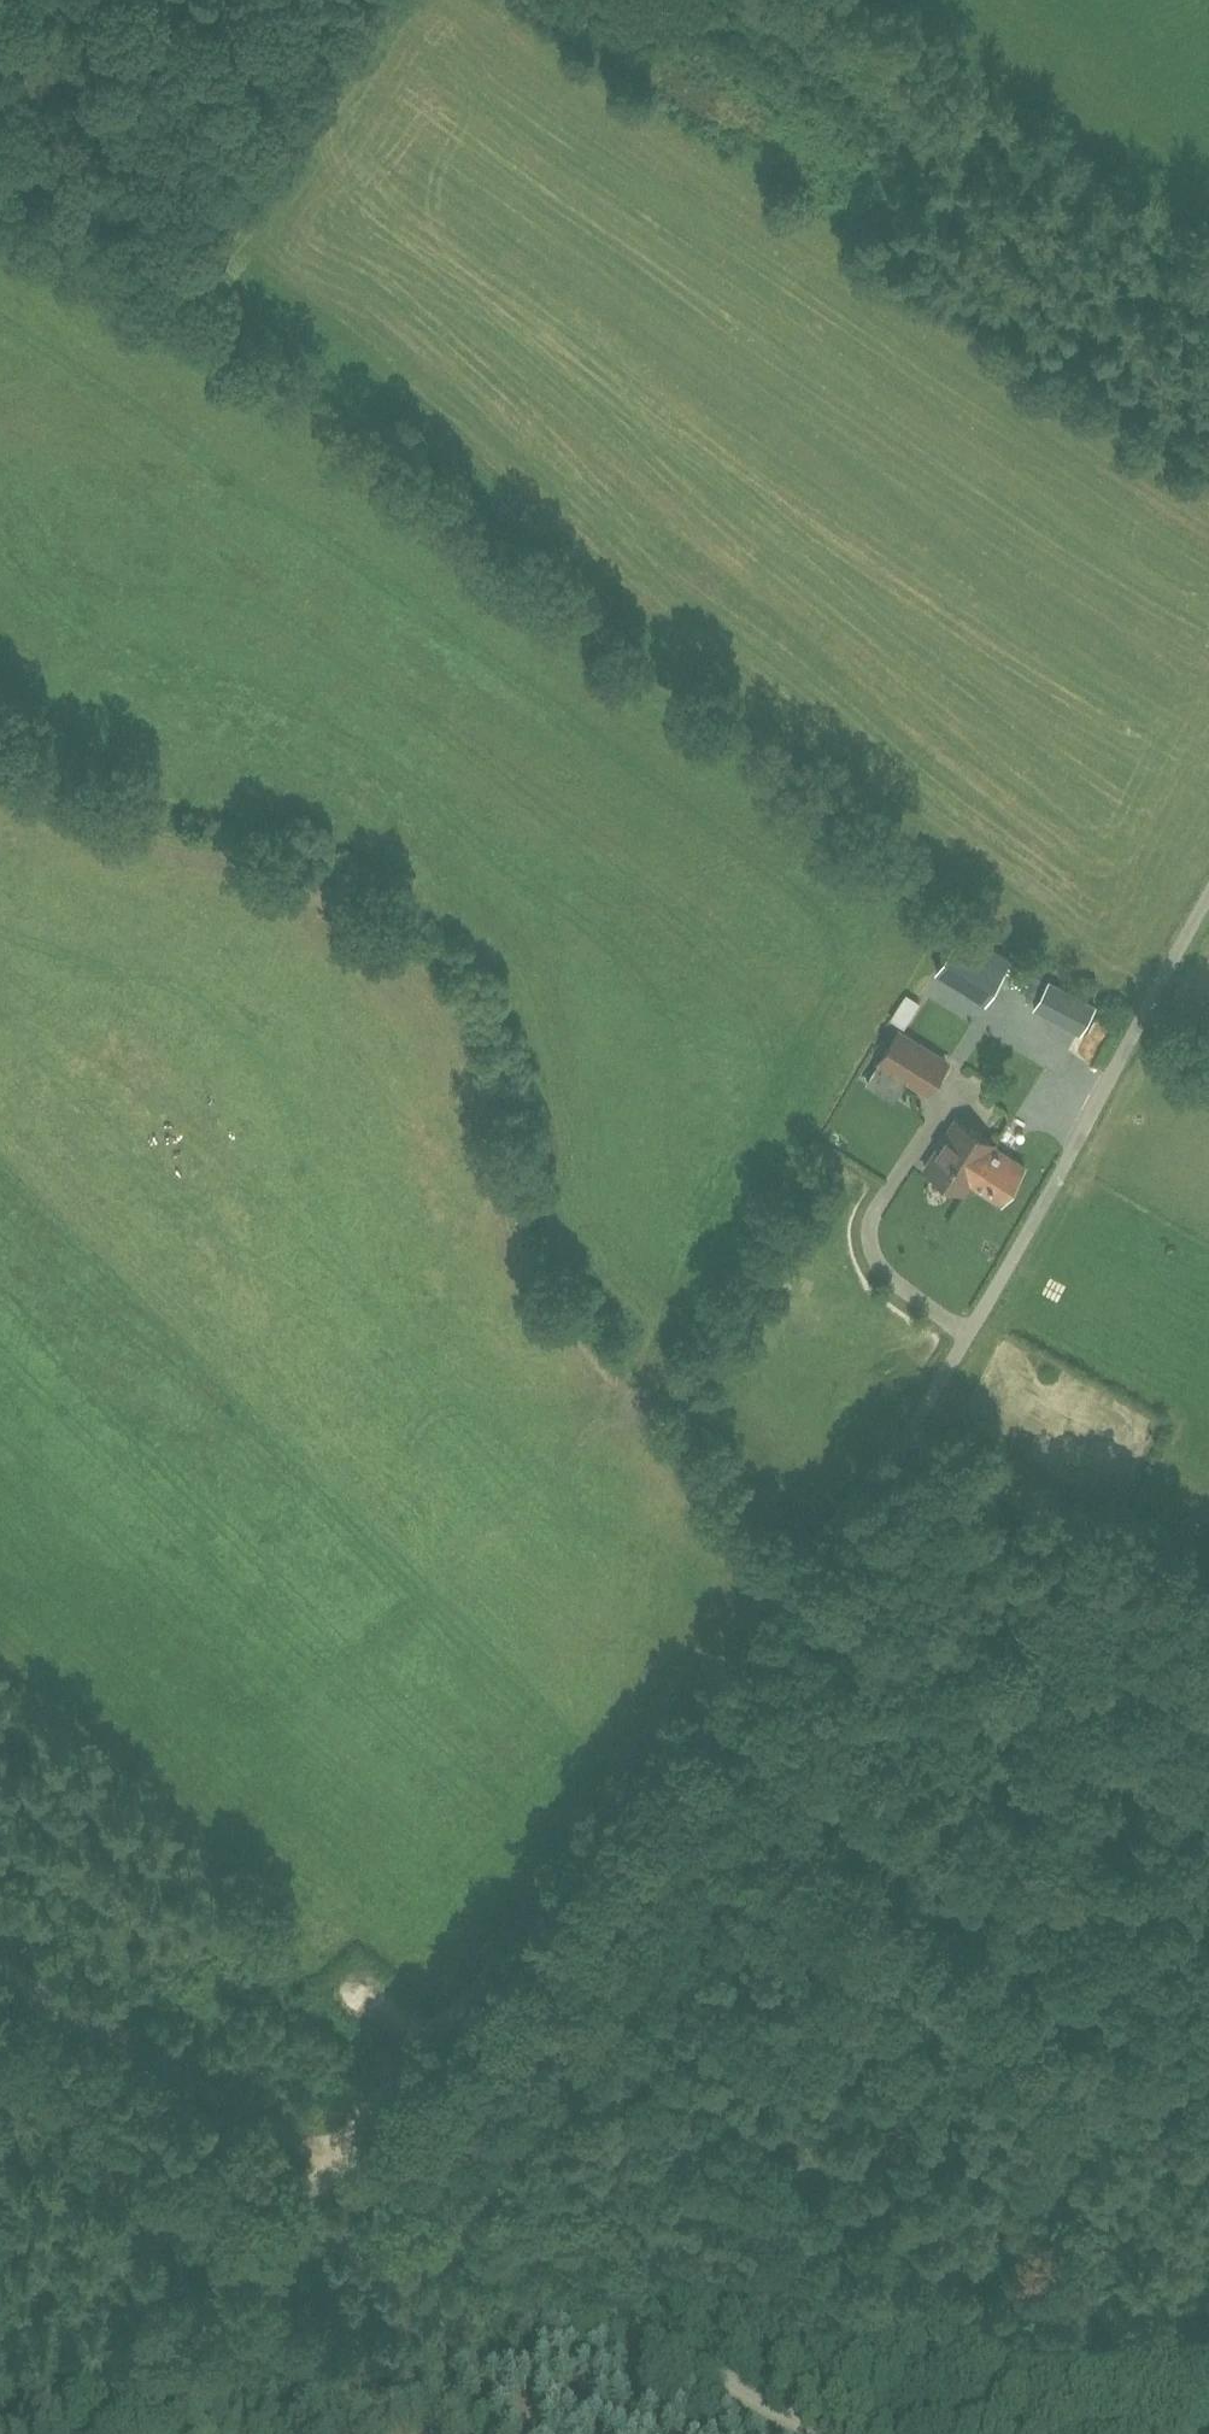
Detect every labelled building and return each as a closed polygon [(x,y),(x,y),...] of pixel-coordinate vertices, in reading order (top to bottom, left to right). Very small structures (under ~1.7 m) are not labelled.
[(962,929),(937,969),(986,1000),(1011,960),(962,929)] [(1049,981),(1035,1006),(1081,1032),(1095,1007),(1049,981)] [(887,1017),(903,1027),(918,1001),(903,992),(887,1017)] [(948,1061),(927,1048),(899,1030),(880,1061),(928,1092),(948,1061)] [(963,1192),(970,1182),(993,1145),(995,1143),(960,1121),(953,1132),(950,1130),(926,1167),(963,1192)] [(993,1145),(970,1182),(1002,1203),(1026,1166),(993,1145)]
